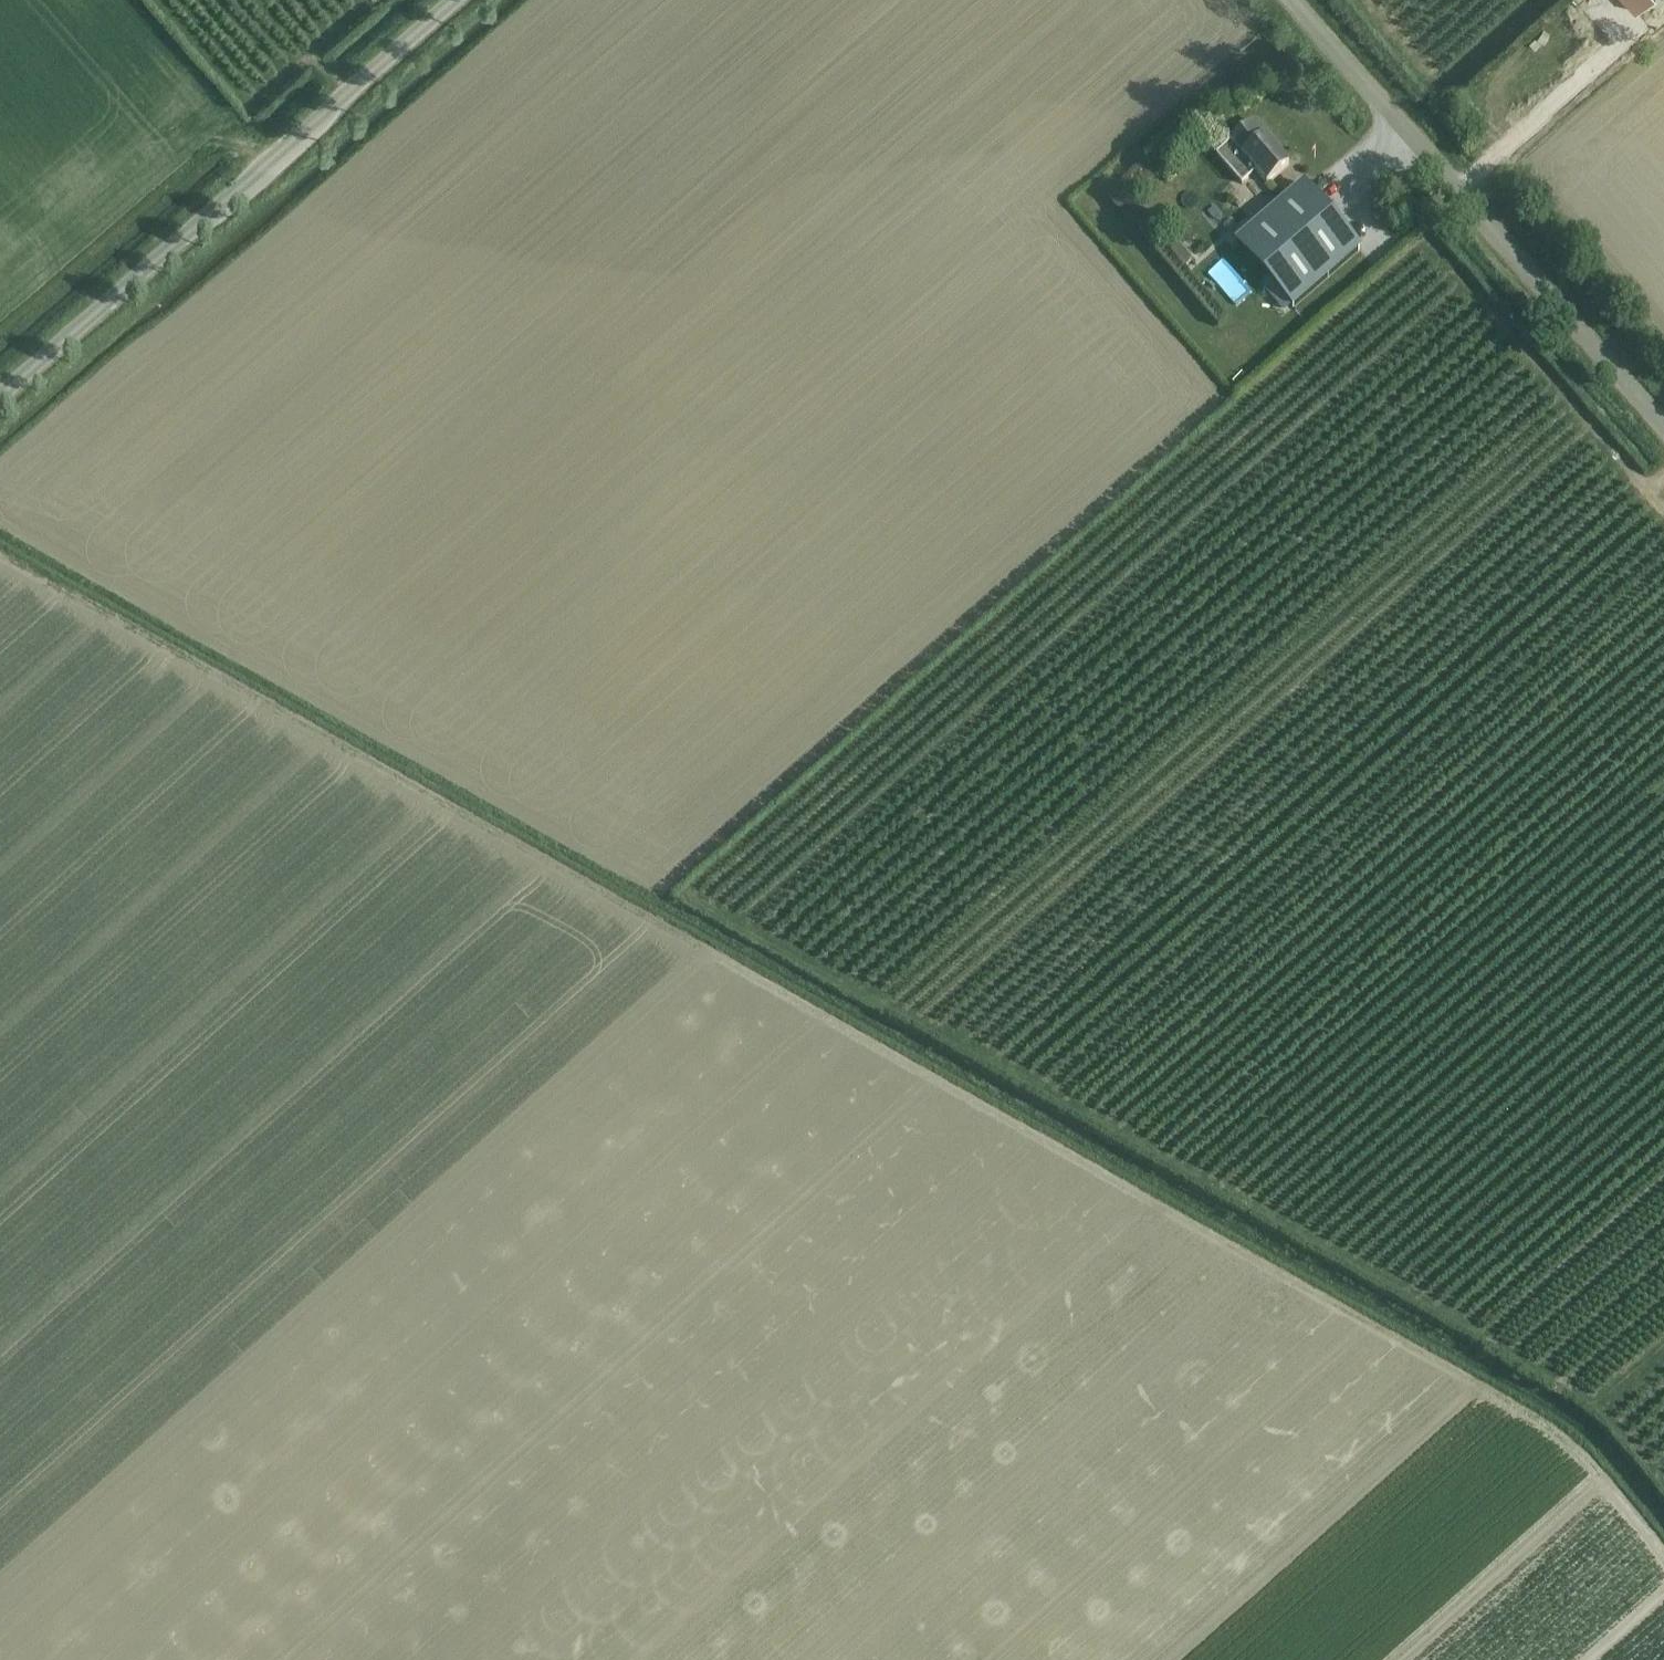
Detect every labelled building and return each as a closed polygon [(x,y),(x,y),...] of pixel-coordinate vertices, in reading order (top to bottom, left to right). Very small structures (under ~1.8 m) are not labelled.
[(1636,13),(1650,0),(1624,0),(1636,13)] [(1289,166),(1266,140),(1269,137),(1255,122),(1231,143),(1232,144),(1218,157),(1242,185),(1256,172),(1267,185),(1289,166)] [(1236,242),(1293,307),(1359,250),(1359,251),(1360,250),(1303,184),(1302,185),(1236,242)]
